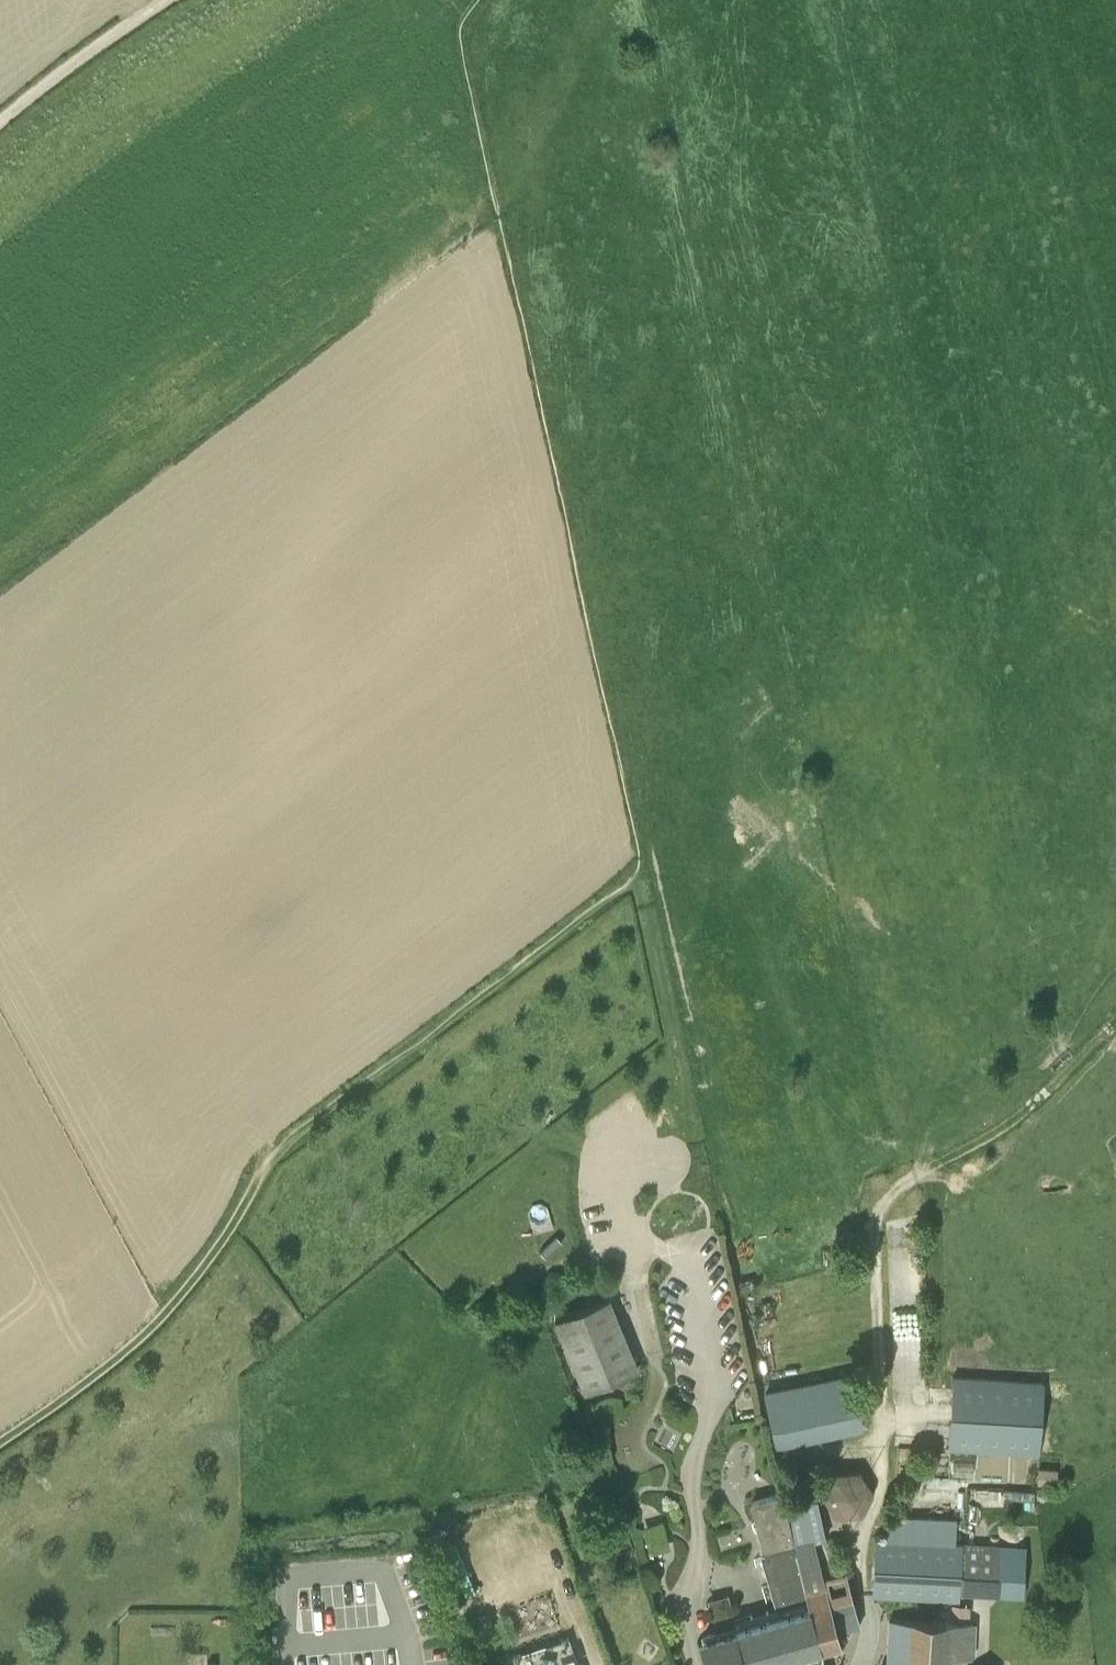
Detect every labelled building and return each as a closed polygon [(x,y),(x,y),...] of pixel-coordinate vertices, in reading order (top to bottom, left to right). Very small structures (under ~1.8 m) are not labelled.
[(640,1368),(610,1294),(553,1317),(584,1391),(640,1368)] [(852,1369),(765,1387),(775,1438),(862,1420),(852,1369)] [(948,1448),(1039,1454),(1044,1380),(953,1375),(948,1448)] [(860,1466),(833,1467),(825,1490),(837,1510),(862,1508),(873,1487),(860,1466)] [(821,1645),(822,1644),(782,1492),(751,1501),(766,1553),(768,1552),(786,1614),(738,1628),(729,1592),(708,1598),(718,1633),(702,1637),(709,1664),(773,1664),(771,1659),(821,1645)] [(821,1645),(821,1649),(842,1643),(838,1630),(860,1625),(846,1569),(824,1575),(814,1541),(826,1538),(817,1498),(786,1505),(784,1492),(782,1492),(822,1644),(821,1645)] [(916,1544),(918,1515),(888,1513),(886,1537),(875,1536),(872,1595),(960,1601),(960,1594),(964,1548),(916,1544)] [(955,1541),(957,1517),(918,1515),(916,1544),(964,1548),(965,1541),(955,1541)] [(965,1541),(964,1548),(960,1594),(999,1596),(1003,1543),(965,1541)] [(889,1617),(887,1664),(943,1664),(945,1650),(972,1652),(974,1621),(967,1621),(967,1603),(952,1602),(951,1620),(910,1618),(910,1619),(889,1617)] [(569,1636),(514,1654),(519,1664),(579,1664),(569,1636)]
